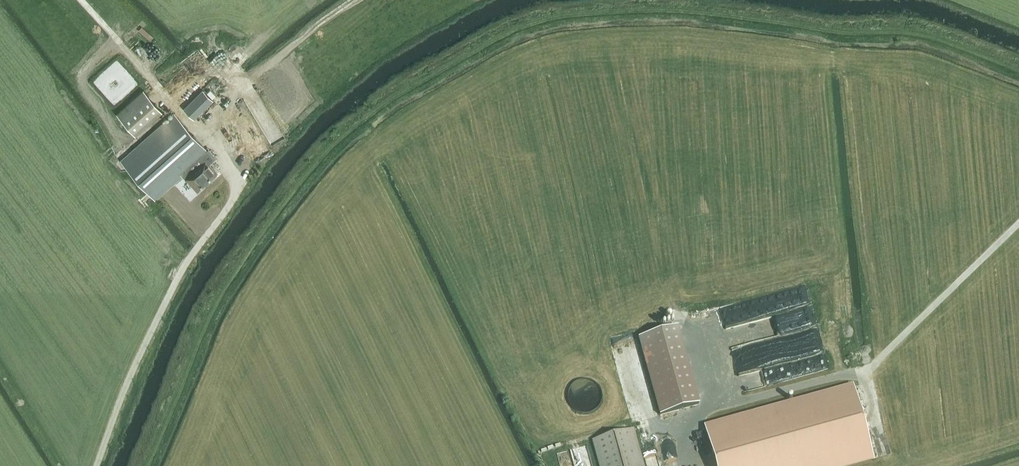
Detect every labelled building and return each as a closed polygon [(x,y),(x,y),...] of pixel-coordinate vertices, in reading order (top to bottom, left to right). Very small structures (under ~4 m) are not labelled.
[(271,70),(270,75),(285,79),(286,74),(271,70)] [(163,110),(144,89),(117,113),(136,134),(163,110)] [(194,119),(213,100),(203,90),(184,109),(194,119)] [(272,112),(266,115),(280,140),(286,137),(272,112)] [(197,192),(218,174),(209,164),(215,159),(174,113),(121,161),(155,200),(182,176),(197,192)] [(725,326),(756,317),(751,299),(720,307),(725,326)] [(678,327),(639,338),(660,415),(700,404),(678,327)] [(750,328),(750,330),(743,331),(744,343),(758,342),(756,327),(750,328)] [(764,384),(829,368),(825,351),(759,367),(764,384)] [(874,458),(854,386),(705,427),(716,465),(845,465),(874,458)] [(634,428),(593,440),(600,465),(645,465),(634,428)]
